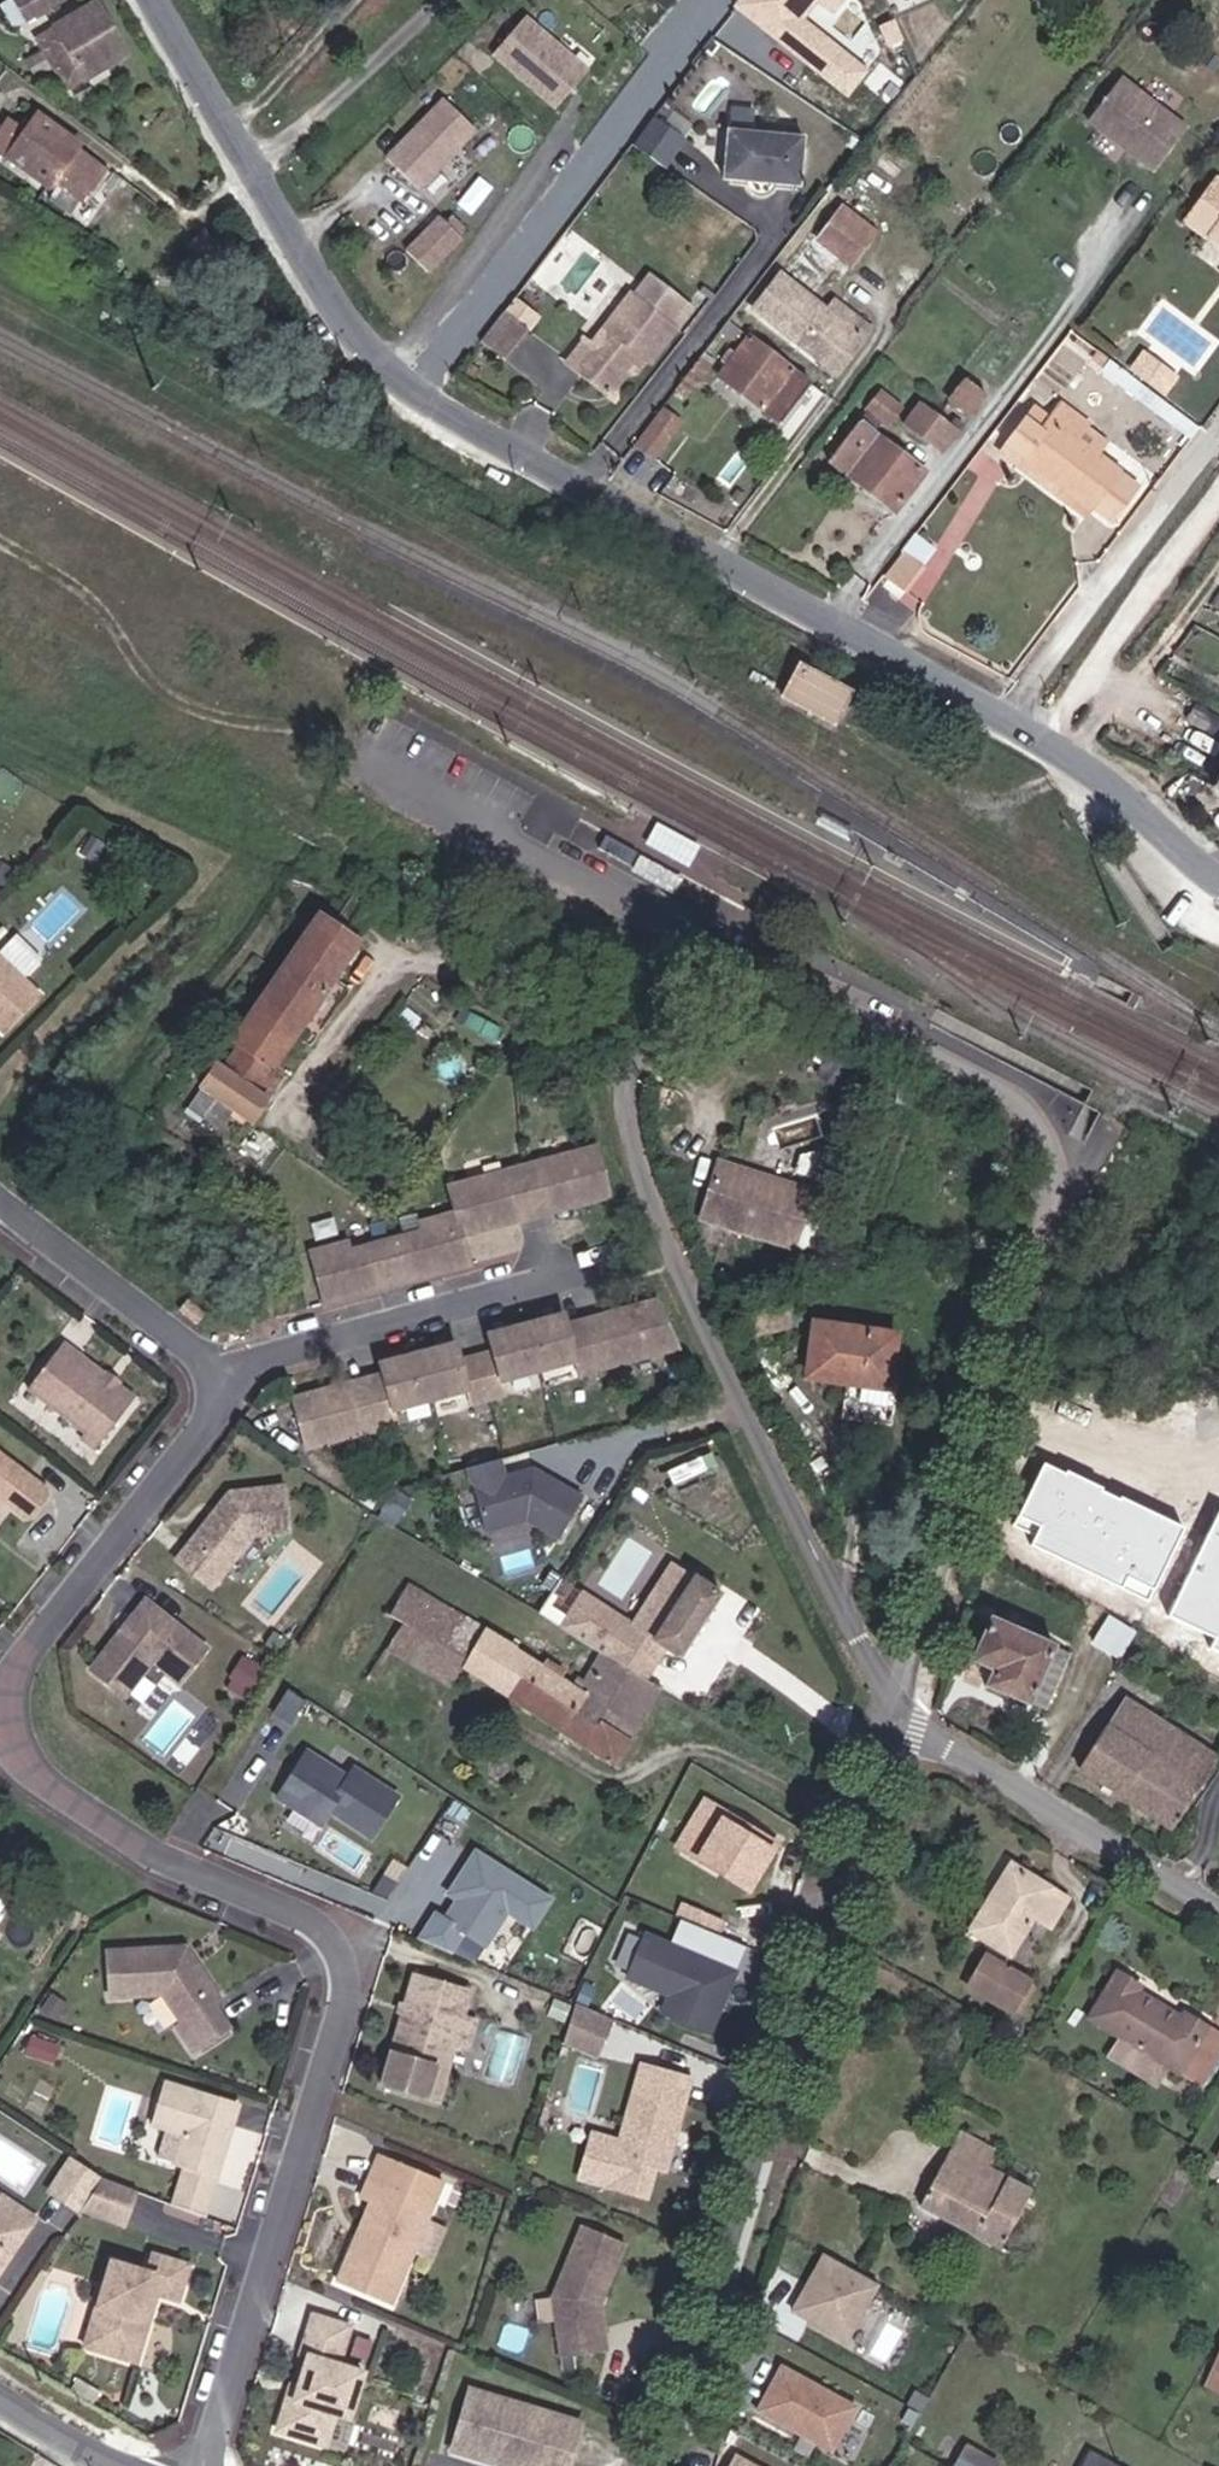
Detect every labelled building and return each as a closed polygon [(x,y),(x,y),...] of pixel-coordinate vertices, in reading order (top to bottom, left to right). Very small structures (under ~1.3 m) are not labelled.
[(46,0),(24,0),(30,9),(46,0)] [(133,45),(104,0),(96,0),(44,30),(74,76),(133,45)] [(590,71),(527,17),(495,55),(559,109),(590,71)] [(1161,167),(1193,126),(1125,74),(1094,116),(1161,167)] [(18,149),(44,113),(22,98),(0,128),(0,136),(18,149)] [(423,191),(479,135),(444,100),(388,156),(423,191)] [(59,181),(61,178),(83,146),(87,141),(47,109),(44,113),(18,149),(59,181)] [(658,114),(638,140),(665,159),(684,131),(658,114)] [(735,121),(729,175),(752,178),(797,183),(803,184),(809,137),(759,131),(760,124),(735,121)] [(61,178),(86,197),(108,166),(83,146),(61,178)] [(797,183),(752,178),(751,184),(753,186),(757,191),(763,193),(772,192),(779,188),(797,189),(797,183)] [(1218,232),(1218,197),(1202,219),(1218,232)] [(851,265),(880,227),(843,200),(814,237),(851,265)] [(457,231),(431,211),(403,248),(428,268),(457,231)] [(638,295),(585,363),(618,388),(636,365),(633,357),(639,349),(653,360),(679,326),(674,322),(689,301),(656,276),(640,296),(638,295)] [(845,366),(871,335),(799,279),(775,311),(845,366)] [(509,355),(534,323),(508,304),(484,335),(509,355)] [(724,331),(737,339),(746,328),(734,319),(724,331)] [(789,416),(815,381),(755,335),(728,370),(789,416)] [(1114,374),(1123,364),(1108,353),(1100,364),(1114,374)] [(691,373),(704,382),(716,369),(702,359),(691,373)] [(1183,383),(1154,361),(1141,377),(1170,399),(1183,383)] [(880,403),(899,417),(923,385),(902,372),(880,403)] [(975,413),(992,392),(969,376),(954,398),(975,413)] [(645,432),(663,443),(686,412),(671,399),(645,432)] [(910,424),(948,452),(972,420),(960,413),(952,424),(924,403),(910,424)] [(1017,420),(1001,440),(1080,500),(1083,495),(1117,521),(1143,486),(1083,441),(1096,423),(1070,404),(1056,422),(1043,439),(1020,422),(1017,420)] [(1056,422),(1033,405),(1020,422),(1043,439),(1056,422)] [(905,507),(933,470),(868,421),(840,460),(905,507)] [(1074,508),(1080,500),(1001,440),(995,448),(1074,508)] [(944,557),(923,541),(910,559),(931,574),(944,557)] [(892,583),(915,597),(931,574),(910,559),(892,583)] [(775,698),(834,722),(850,683),(791,660),(775,698)] [(702,845),(657,821),(644,844),(689,869),(702,845)] [(278,1091),(268,1086),(366,931),(325,907),(217,1085),(266,1113),(278,1091)] [(14,1032),(51,994),(0,946),(0,1019),(14,1032)] [(1148,1113),(1156,1100),(1138,1090),(1131,1103),(1148,1113)] [(586,1156),(617,1146),(603,1095),(573,1103),(577,1125),(584,1150),(586,1156)] [(456,1224),(477,1217),(468,1189),(493,1182),(491,1177),(584,1150),(577,1125),(573,1103),(454,1137),(461,1163),(425,1174),(427,1181),(371,1195),(371,1193),(315,1204),(329,1259),(348,1254),(347,1249),(384,1239),(385,1244),(421,1233),(419,1228),(455,1219),(456,1224)] [(715,1200),(787,1225),(806,1170),(716,1138),(699,1185),(718,1192),(715,1200)] [(560,1351),(565,1365),(661,1335),(639,1289),(612,1297),(614,1304),(552,1321),(545,1304),(469,1326),(475,1345),(441,1354),(436,1338),(361,1359),(367,1377),(301,1396),(298,1386),(272,1394),(290,1451),(380,1422),(377,1409),(452,1385),(455,1400),(490,1389),(486,1374),(560,1351)] [(902,1302),(822,1290),(816,1333),(855,1339),(853,1350),(849,1380),(894,1386),(899,1349),(896,1348),(902,1302)] [(65,1333),(29,1379),(90,1427),(101,1436),(134,1395),(75,1349),(79,1344),(65,1333)] [(853,1350),(855,1339),(816,1333),(814,1345),(853,1350)] [(79,1344),(75,1349),(134,1395),(137,1390),(79,1344)] [(90,1427),(85,1433),(97,1442),(101,1436),(90,1427)] [(3,1491),(28,1510),(36,1510),(51,1490),(52,1482),(0,1442),(0,1493),(3,1491)] [(575,1490),(526,1460),(514,1462),(510,1444),(460,1457),(476,1520),(501,1514),(507,1503),(551,1530),(575,1490)] [(249,1526),(286,1525),(284,1478),(226,1480),(215,1498),(218,1499),(215,1507),(207,1508),(174,1558),(211,1582),(249,1526)] [(16,1511),(4,1502),(0,1508),(0,1533),(16,1511)] [(677,1635),(711,1573),(666,1547),(630,1609),(590,1587),(569,1623),(599,1640),(629,1658),(650,1621),(677,1635)] [(462,1662),(613,1750),(657,1674),(629,1658),(599,1640),(579,1673),(531,1644),(536,1635),(519,1625),(513,1635),(405,1572),(384,1608),(399,1614),(386,1637),(354,1695),(421,1735),(462,1662)] [(569,1623),(590,1587),(579,1581),(559,1617),(569,1623)] [(1098,1581),(1083,1612),(1114,1627),(1129,1597),(1098,1581)] [(177,1679),(205,1643),(145,1598),(121,1631),(125,1634),(118,1644),(110,1644),(90,1671),(121,1694),(149,1658),(177,1679)] [(988,1670),(1044,1692),(1068,1639),(988,1601),(973,1647),(994,1657),(988,1670)] [(370,1628),(386,1637),(399,1614),(384,1608),(370,1628)] [(242,1693),(260,1664),(240,1652),(223,1681),(242,1693)] [(155,1664),(132,1692),(146,1703),(169,1675),(155,1664)] [(1162,1746),(1174,1731),(1121,1693),(1110,1708),(1162,1746)] [(1080,1752),(1162,1810),(1204,1752),(1174,1731),(1162,1746),(1110,1708),(1080,1752)] [(371,1827),(396,1785),(351,1757),(345,1767),(304,1742),(275,1789),(320,1816),(328,1801),(371,1827)] [(745,1882),(773,1836),(702,1794),(675,1840),(745,1882)] [(528,1949),(545,1911),(572,1923),(585,1894),(509,1859),(492,1896),(503,1901),(489,1930),(479,1926),(467,1953),(492,1963),(504,1938),(528,1949)] [(1008,1917),(1027,1925),(1042,1897),(986,1865),(948,1934),(988,1956),(1008,1917)] [(709,2025),(733,1965),(644,1928),(626,1971),(668,1988),(661,2006),(709,2025)] [(227,1998),(201,1958),(196,1961),(191,1954),(185,1944),(112,1947),(113,1993),(171,1991),(189,2019),(184,2022),(201,2048),(237,2024),(222,2001),(227,1998)] [(196,1950),(191,1954),(196,1961),(201,1958),(196,1950)] [(943,1986),(990,2012),(1008,1979),(962,1953),(943,1986)] [(483,1978),(424,1960),(393,2078),(450,2093),(456,2070),(445,2053),(452,2035),(468,2031),(475,2008),(483,1978)] [(1098,2056),(1106,2061),(1142,1999),(1118,1985),(1121,1980),(1099,1968),(1072,2015),(1109,2035),(1098,2056)] [(601,2032),(609,2013),(577,1999),(571,2019),(601,2032)] [(1147,2059),(1162,2067),(1187,2021),(1164,2006),(1160,2010),(1142,1999),(1106,2061),(1136,2078),(1147,2059)] [(492,2012),(475,2008),(468,2031),(452,2035),(445,2053),(461,2057),(467,2036),(484,2041),(492,2012)] [(594,2049),(601,2032),(571,2019),(565,2036),(594,2049)] [(1162,2067),(1186,2081),(1212,2036),(1187,2021),(1162,2067)] [(32,2053),(61,2064),(67,2047),(38,2036),(32,2053)] [(698,2071),(649,2055),(626,2133),(637,2152),(620,2157),(591,2149),(585,2169),(653,2189),(661,2159),(672,2162),(677,2146),(673,2138),(674,2132),(679,2133),(698,2071)] [(251,2103),(175,2077),(160,2121),(178,2128),(168,2155),(184,2161),(227,2175),(234,2154),(232,2144),(233,2140),(239,2137),(251,2103)] [(989,2232),(1022,2178),(982,2156),(992,2137),(959,2117),(917,2191),(989,2232)] [(1202,2153),(1218,2162),(1218,2123),(1202,2153)] [(637,2152),(626,2133),(598,2125),(591,2149),(620,2157),(637,2152)] [(337,2271),(386,2291),(413,2225),(427,2191),(436,2169),(382,2147),(365,2186),(378,2191),(364,2225),(357,2223),(337,2271)] [(94,2205),(99,2197),(112,2175),(81,2154),(59,2189),(91,2209),(94,2205)] [(99,2197),(132,2210),(141,2185),(112,2175),(99,2197)] [(446,2199),(427,2191),(413,2225),(433,2232),(446,2199)] [(0,2194),(0,2262),(7,2261),(22,2234),(31,2239),(44,2219),(0,2194)] [(129,2218),(132,2210),(99,2197),(94,2205),(129,2218)] [(609,2344),(603,2294),(627,2232),(585,2215),(555,2287),(565,2361),(577,2360),(575,2349),(609,2344)] [(31,2239),(22,2234),(7,2261),(0,2262),(0,2283),(1,2284),(31,2239)] [(164,2302),(158,2300),(162,2289),(168,2291),(186,2297),(198,2261),(162,2250),(156,2268),(119,2256),(100,2323),(122,2329),(114,2351),(148,2362),(164,2302)] [(855,2340),(881,2277),(818,2251),(792,2314),(855,2340)] [(158,2300),(164,2302),(168,2291),(162,2289),(158,2300)] [(338,2409),(351,2412),(367,2367),(340,2357),(351,2321),(316,2308),(301,2348),(310,2351),(295,2394),(289,2391),(277,2424),(327,2442),(338,2409)] [(93,2346),(114,2351),(122,2329),(100,2323),(93,2346)] [(1218,2372),(1218,2335),(1208,2367),(1218,2372)] [(837,2452),(862,2401),(782,2360),(756,2411),(837,2452)] [(582,2412),(470,2379),(449,2440),(475,2448),(480,2437),(483,2450),(492,2453),(500,2450),(502,2443),(535,2454),(532,2465),(536,2465),(565,2465),(582,2412)] [(979,2449),(950,2434),(940,2457),(953,2465),(954,2465),(970,2465),(979,2449)] [(532,2465),(535,2454),(502,2443),(500,2450),(492,2453),(532,2465)] [(734,2451),(726,2465),(763,2465),(734,2451)]
